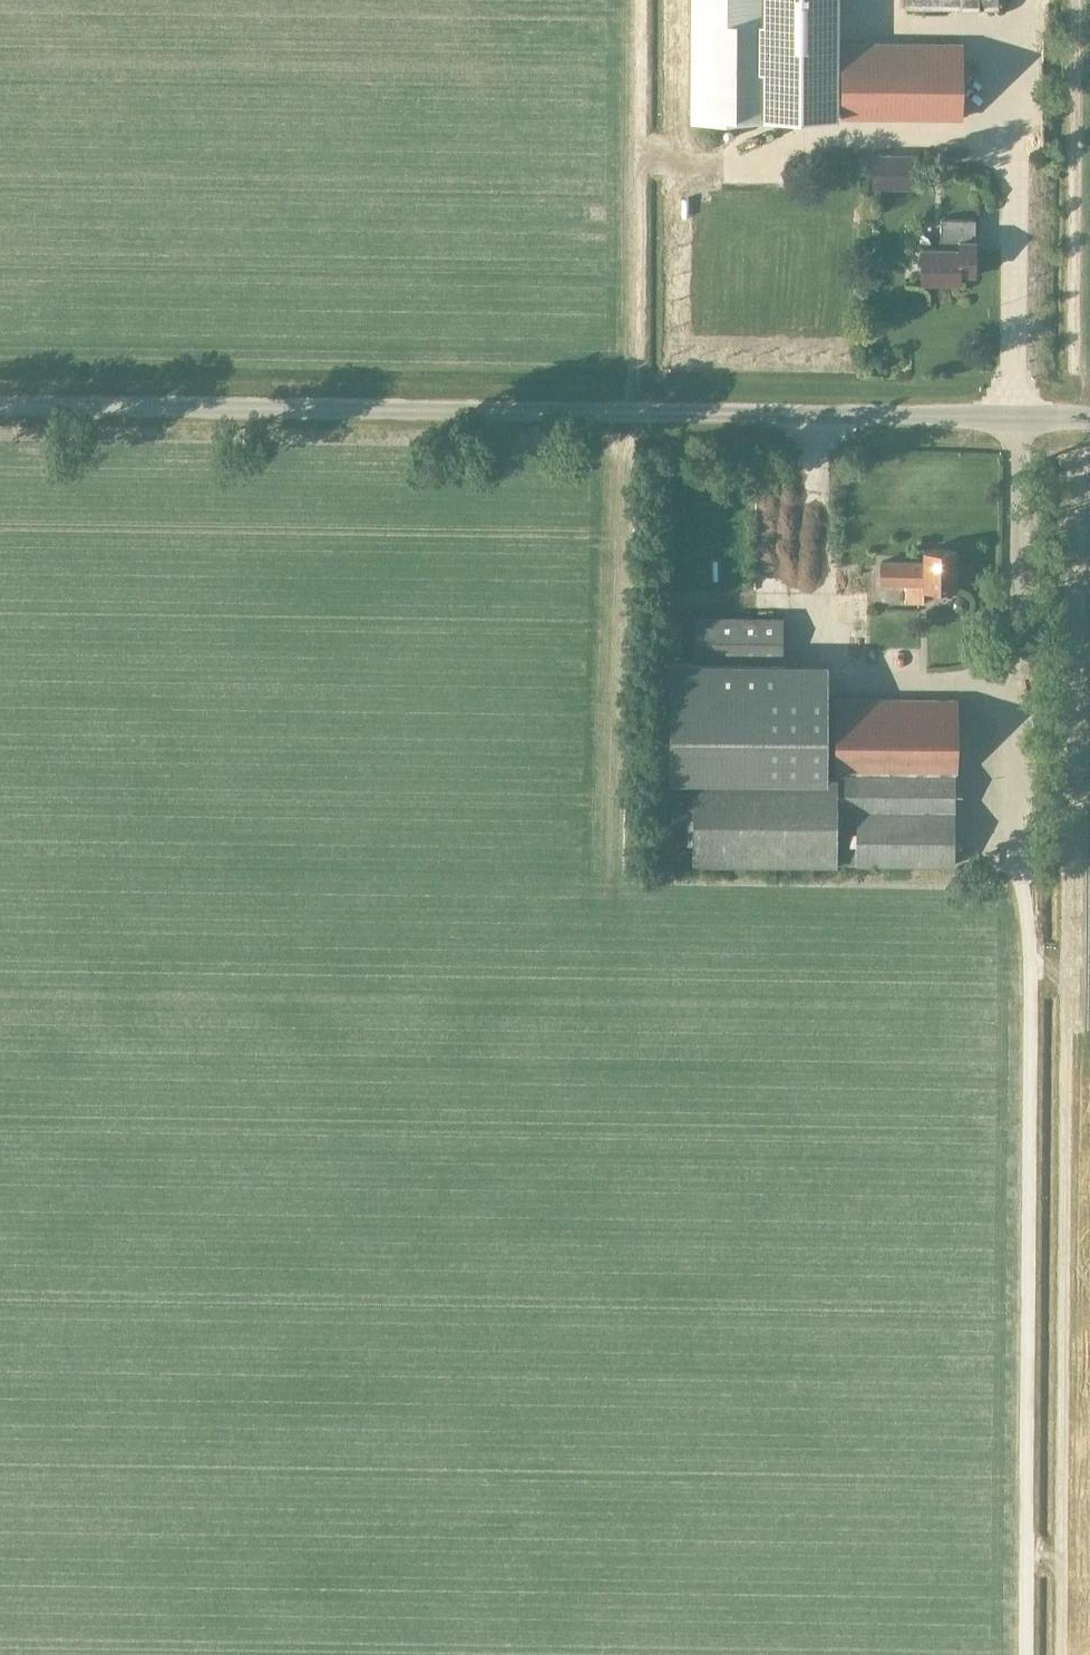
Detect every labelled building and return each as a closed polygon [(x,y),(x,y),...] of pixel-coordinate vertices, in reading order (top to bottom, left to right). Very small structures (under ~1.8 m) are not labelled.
[(690,115),(760,116),(761,0),(691,0),(690,115)] [(760,116),(836,116),(837,69),(842,69),(842,48),(837,48),(837,0),(761,0),(760,116)] [(998,0),(905,0),(905,8),(998,8),(998,0)] [(960,118),(961,43),(842,42),(842,48),(842,69),(842,117),(960,118)] [(939,247),(921,247),(921,280),(959,281),(959,272),(975,272),(975,218),(941,218),(940,239),(939,239),(939,247)] [(923,587),(956,587),(956,549),(923,548),(923,561),(880,560),(880,582),(904,582),(904,601),(923,601),(923,587)] [(836,765),(836,778),(826,778),(827,662),(782,662),(782,617),(692,617),(692,662),(669,662),(669,777),(692,777),(692,863),(837,863),(837,812),(840,812),(840,863),(954,864),(955,699),(837,698),(837,765),(836,765)]
